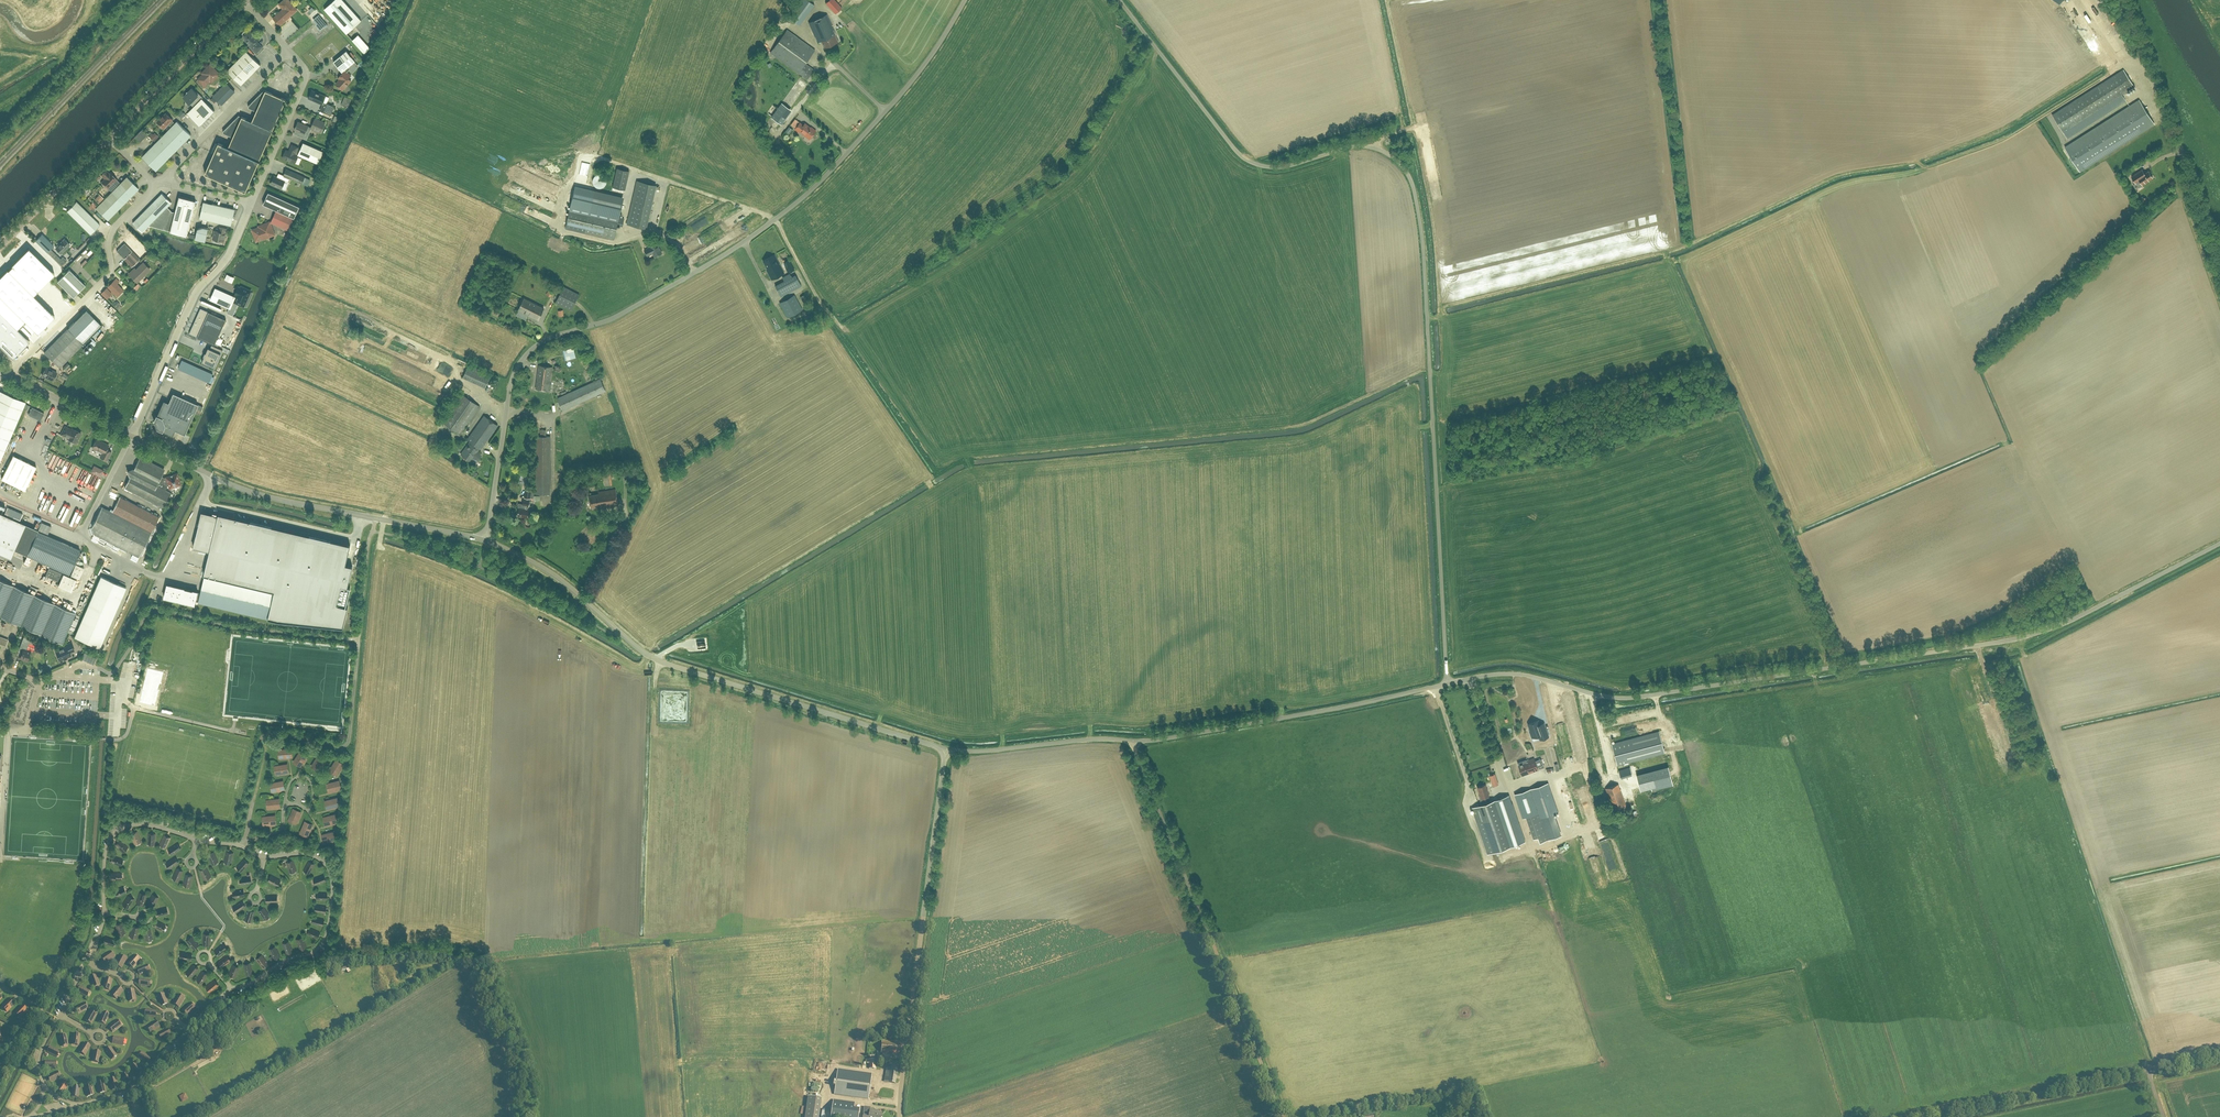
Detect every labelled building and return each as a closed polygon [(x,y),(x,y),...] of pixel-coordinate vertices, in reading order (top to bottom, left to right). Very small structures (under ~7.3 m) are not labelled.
[(297,9),(288,0),(283,0),(279,4),(283,9),(273,18),(280,25),(297,9)] [(343,0),(334,0),(324,9),(346,33),(361,20),(343,0)] [(814,5),(807,0),(800,0),(788,17),(799,25),(814,5)] [(835,14),(842,8),(835,0),(829,0),(826,3),(835,14)] [(311,5),(308,8),(310,11),(308,13),(310,16),(316,11),(311,5)] [(313,19),(317,23),(320,21),(325,27),(327,25),(319,15),(313,19)] [(826,15),(818,19),(808,23),(808,22),(808,23),(814,37),(815,36),(817,41),(816,41),(816,43),(820,41),(823,48),(837,42),(834,35),(835,35),(826,15)] [(253,33),(249,29),(246,32),(245,30),(242,33),(244,34),(241,37),(242,37),(251,45),(250,47),(256,53),(262,47),(256,41),(258,39),(253,34),(253,33)] [(815,50),(786,30),(770,53),(807,79),(814,69),(805,63),(815,50)] [(364,53),(367,51),(356,37),(353,39),(364,53)] [(342,89),(351,80),(348,78),(351,75),(347,72),(347,71),(346,68),(355,61),(346,50),(333,61),(343,72),(338,77),(340,79),(336,83),(342,89)] [(260,64),(246,51),(227,70),(241,84),(260,64)] [(210,64),(203,71),(204,72),(198,79),(203,84),(204,86),(208,82),(210,80),(211,82),(216,77),(215,76),(218,73),(213,67),(210,64)] [(773,80),(778,75),(773,70),(768,75),(773,80)] [(2122,95),(2134,87),(2123,70),(2052,115),(2063,133),(2067,139),(2126,101),(2122,95)] [(234,91),(226,83),(213,96),(221,104),(234,91)] [(197,103),(187,113),(200,125),(215,111),(202,98),(203,97),(199,93),(198,94),(197,93),(197,92),(196,92),(192,88),(189,91),(187,91),(187,93),(183,97),(186,99),(186,102),(189,102),(190,103),(193,100),(197,103)] [(223,132),(223,133),(233,137),(228,147),(218,142),(205,173),(245,191),(286,99),(264,90),(264,89),(248,105),(248,106),(248,107),(256,111),(252,120),(239,115),(223,131),(223,132)] [(326,96),(312,90),(308,98),(322,104),(325,105),(323,111),(331,115),(334,106),(326,103),(323,102),(326,96)] [(2080,171),(2154,124),(2139,100),(2065,147),(2080,171)] [(790,109),(781,103),(771,117),(779,123),(790,109)] [(161,118),(160,118),(157,122),(164,128),(168,124),(172,120),(172,119),(166,113),(161,118)] [(318,120),(315,119),(311,127),(321,131),(325,122),(319,119),(318,120)] [(156,171),(191,135),(177,121),(142,157),(156,171)] [(308,125),(298,121),(295,129),(305,133),(308,125)] [(810,139),(816,131),(811,127),(811,128),(805,123),(803,125),(800,123),(795,129),(799,132),(799,131),(803,134),(803,135),(806,137),(807,137),(810,139)] [(137,137),(142,142),(149,135),(143,130),(137,137)] [(155,141),(160,136),(156,132),(151,136),(155,141)] [(289,151),(286,149),(282,157),(295,163),(298,155),(318,163),(323,151),(303,142),(300,149),(297,147),(298,147),(292,144),(289,151)] [(305,177),(286,169),(284,175),(302,183),(305,177)] [(102,182),(108,188),(112,184),(112,183),(116,179),(110,173),(109,174),(106,170),(101,175),(105,178),(102,182)] [(2132,176),(2136,183),(2140,180),(2143,184),(2153,178),(2148,171),(2145,173),(2142,170),(2137,173),(2132,176)] [(602,174),(599,174),(598,174),(597,174),(595,175),(595,176),(594,177),(593,178),(592,180),(592,181),(593,183),(593,185),(595,186),(597,187),(598,188),(600,188),(602,188),(603,187),(605,186),(605,185),(606,183),(607,181),(606,179),(606,178),(605,177),(604,176),(603,175),(602,174)] [(282,179),(274,175),(271,184),(281,188),(285,180),(288,182),(289,179),(283,176),(282,179)] [(107,220),(123,203),(138,188),(126,176),(95,208),(107,220)] [(627,224),(646,228),(656,185),(637,181),(627,224)] [(618,219),(619,217),(622,202),(574,191),(570,206),(565,228),(614,239),(617,224),(622,225),(624,221),(618,219)] [(268,192),(263,203),(294,218),(299,206),(268,192)] [(162,193),(155,200),(147,207),(140,215),(133,222),(142,232),(149,225),(151,226),(166,230),(170,231),(175,212),(171,211),(171,210),(167,206),(172,202),(162,193)] [(100,194),(96,199),(100,203),(105,198),(100,194)] [(170,232),(187,236),(196,200),(179,196),(175,212),(170,231),(170,232)] [(100,225),(76,201),(71,206),(70,206),(70,207),(67,211),(90,234),(100,225)] [(234,217),(238,209),(203,202),(200,218),(231,225),(233,217),(234,217)] [(294,218),(276,210),(271,221),(289,229),(294,218)] [(741,213),(729,218),(732,224),(738,222),(737,220),(743,217),(741,213)] [(274,234),(269,222),(261,225),(261,227),(259,228),(259,227),(255,229),(252,230),(256,240),(264,238),(268,237),(268,236),(274,234)] [(209,228),(203,227),(197,228),(195,239),(205,241),(209,228)] [(227,229),(219,227),(218,231),(215,230),(213,238),(221,240),(222,241),(223,241),(224,241),(224,240),(226,237),(225,236),(225,233),(226,233),(227,229)] [(709,233),(692,241),(695,248),(713,239),(709,233)] [(51,249),(54,246),(42,234),(36,240),(51,255),(54,252),(51,249)] [(61,253),(70,245),(64,239),(56,248),(61,253)] [(117,251),(124,259),(132,266),(136,263),(140,259),(124,243),(117,251)] [(662,253),(657,243),(649,246),(650,247),(644,250),(647,255),(653,253),(654,256),(662,253)] [(771,280),(784,273),(774,255),(762,261),(767,269),(766,269),(771,280)] [(62,266),(67,260),(62,256),(57,261),(62,266)] [(789,272),(794,270),(789,260),(783,262),(789,272)] [(137,282),(150,269),(143,262),(130,275),(137,282)] [(69,269),(57,281),(73,297),(85,285),(69,269)] [(795,275),(775,285),(781,297),(801,286),(795,275)] [(108,287),(115,294),(121,288),(116,283),(119,281),(116,279),(108,287)] [(237,296),(234,302),(244,306),(247,299),(248,299),(251,293),(250,292),(250,291),(241,287),(238,286),(234,295),(237,296)] [(571,310),(579,294),(563,286),(555,302),(571,310)] [(106,288),(102,293),(107,298),(111,293),(106,288)] [(235,297),(215,288),(210,300),(230,309),(235,297)] [(794,294),(779,302),(788,317),(802,309),(794,294)] [(805,306),(808,305),(806,301),(808,301),(804,294),(800,296),(805,306)] [(544,308),(524,298),(518,309),(538,319),(544,308)] [(200,308),(197,316),(217,326),(221,317),(200,308)] [(60,368),(83,344),(102,325),(86,310),(67,328),(44,352),(60,368)] [(12,358),(29,341),(0,312),(0,346),(12,358)] [(226,319),(221,317),(217,326),(197,316),(189,333),(197,337),(215,345),(226,319)] [(89,342),(82,349),(86,353),(93,346),(89,342)] [(204,357),(202,362),(210,365),(216,354),(220,356),(223,350),(212,345),(210,348),(208,348),(206,353),(205,352),(203,356),(204,357)] [(573,347),(562,350),(565,360),(576,357),(573,347)] [(485,387),(491,375),(468,364),(463,377),(485,387)] [(536,388),(550,390),(551,382),(550,382),(552,367),(539,365),(536,388)] [(53,380),(57,372),(46,367),(42,375),(53,380)] [(563,410),(606,390),(600,378),(557,398),(563,410)] [(25,402),(0,390),(0,460),(25,402)] [(197,404),(172,393),(168,403),(163,400),(156,416),(154,421),(157,428),(162,431),(162,430),(172,435),(174,430),(184,434),(197,404)] [(460,434),(480,406),(462,393),(442,421),(460,434)] [(32,407),(28,414),(40,420),(44,413),(32,407)] [(524,413),(511,419),(513,423),(515,422),(516,423),(527,418),(524,413)] [(470,441),(480,448),(481,449),(498,424),(484,415),(467,439),(470,441)] [(68,438),(67,438),(76,443),(81,433),(72,428),(72,430),(65,426),(61,434),(68,438)] [(550,494),(551,436),(547,436),(547,430),(541,429),(541,436),(537,436),(536,493),(550,494)] [(102,453),(100,457),(107,460),(111,452),(106,449),(109,445),(103,442),(103,443),(96,440),(92,448),(102,453)] [(477,452),(480,448),(470,441),(461,454),(471,461),(473,457),(477,460),(481,455),(477,452)] [(13,455),(1,479),(24,490),(36,466),(13,455)] [(129,476),(130,476),(155,489),(159,480),(160,478),(164,470),(139,458),(134,469),(132,468),(127,470),(129,476)] [(103,470),(98,468),(94,466),(91,472),(100,476),(103,470)] [(618,470),(619,478),(633,476),(634,484),(642,483),(641,475),(637,475),(636,467),(618,470)] [(604,486),(612,485),(609,469),(602,470),(604,486)] [(159,480),(155,489),(149,500),(164,508),(171,493),(165,490),(168,485),(170,486),(170,488),(181,484),(177,474),(167,477),(167,479),(166,481),(160,478),(159,480)] [(124,487),(149,500),(155,489),(130,476),(124,487)] [(90,490),(93,491),(98,479),(95,478),(90,490)] [(35,495),(38,486),(33,484),(30,493),(35,495)] [(601,507),(618,504),(616,489),(598,491),(598,493),(588,495),(590,507),(600,505),(601,507)] [(138,557),(151,531),(159,516),(120,496),(112,512),(102,507),(92,526),(94,534),(138,557)] [(530,517),(531,509),(527,509),(528,505),(529,506),(529,501),(523,500),(522,503),(519,503),(518,506),(519,508),(518,515),(530,517)] [(20,520),(23,514),(7,507),(5,513),(7,514),(6,517),(0,514),(0,543),(14,549),(69,574),(80,550),(38,531),(38,530),(12,519),(13,517),(20,520)] [(198,602),(268,618),(278,620),(343,627),(348,607),(346,606),(350,587),(347,586),(352,566),(346,564),(350,545),(218,513),(218,515),(202,512),(199,524),(198,524),(196,534),(193,547),(209,551),(204,575),(205,575),(200,592),(197,592),(197,591),(167,584),(164,597),(194,604),(195,600),(198,601),(198,602)] [(41,522),(38,530),(38,531),(46,535),(50,527),(51,527),(51,526),(41,522)] [(75,563),(70,575),(79,578),(84,567),(75,563)] [(61,572),(49,567),(46,575),(57,580),(61,572)] [(63,573),(58,584),(71,590),(76,579),(63,573)] [(56,582),(49,579),(50,578),(46,576),(45,579),(49,581),(48,583),(54,586),(56,582)] [(112,618),(126,587),(101,576),(74,637),(99,648),(112,618)] [(34,594),(0,580),(0,615),(21,625),(62,643),(75,613),(34,594)] [(27,649),(28,645),(29,642),(30,643),(31,643),(33,643),(33,641),(32,640),(30,639),(23,637),(19,650),(22,651),(20,658),(27,661),(30,650),(27,649)] [(70,642),(66,644),(67,646),(55,651),(59,660),(63,658),(64,659),(67,658),(67,657),(71,655),(70,652),(74,650),(72,645),(70,642)] [(86,652),(83,659),(94,664),(97,657),(86,652)] [(159,683),(161,684),(161,683),(160,683),(163,672),(147,668),(139,702),(155,706),(158,691),(159,691),(159,690),(158,690),(159,683)] [(1973,679),(1981,677),(1979,669),(1971,671),(1973,679)] [(688,721),(689,691),(662,691),(662,697),(665,697),(664,714),(662,714),(662,721),(672,721),(672,719),(677,719),(677,721),(688,721)] [(1564,714),(1559,693),(1551,694),(1556,716),(1564,714)] [(1540,739),(1544,738),(1549,736),(1546,729),(1544,722),(1540,724),(1538,720),(1528,724),(1530,730),(1529,730),(1532,737),(1538,735),(1540,739)] [(1617,765),(1665,752),(1659,731),(1612,743),(1617,765)] [(1560,737),(1566,759),(1574,757),(1568,735),(1560,737)] [(1556,757),(1554,748),(1547,750),(1548,754),(1545,755),(1545,759),(1556,757)] [(279,750),(279,758),(292,757),(291,749),(279,750)] [(294,762),(300,766),(307,755),(300,751),(294,762)] [(325,760),(318,756),(312,766),(318,770),(325,760)] [(1533,758),(1526,761),(1523,762),(1523,760),(1515,763),(1520,778),(1528,775),(1528,773),(1537,770),(1533,758)] [(336,760),(330,770),(336,774),(343,764),(336,760)] [(287,764),(275,766),(276,774),(288,772),(287,764)] [(1632,775),(1631,770),(1630,766),(1618,770),(1620,778),(1630,776),(1632,775)] [(1668,766),(1636,775),(1640,791),(1651,788),(1652,790),(1673,784),(1668,766)] [(283,781),(271,783),(272,791),(284,789),(283,781)] [(341,788),(339,781),(327,784),(329,791),(341,788)] [(1540,818),(1553,814),(1558,812),(1551,793),(1548,783),(1515,794),(1523,818),(1526,817),(1534,838),(1538,837),(1540,842),(1547,840),(1540,818)] [(1488,801),(1487,796),(1489,796),(1485,784),(1477,787),(1481,798),(1480,798),(1481,803),(1488,801)] [(1614,808),(1625,805),(1618,784),(1605,788),(1610,801),(1611,800),(1614,808)] [(1488,854),(1524,841),(1511,803),(1508,795),(1472,807),(1488,854)] [(337,798),(325,801),(327,808),(339,805),(337,798)] [(279,799),(266,800),(267,808),(280,807),(279,799)] [(293,809),(288,820),(296,823),(301,812),(293,809)] [(336,814),(323,817),(325,825),(337,822),(336,814)] [(275,815),(263,817),(263,825),(276,823),(275,815)] [(307,836),(312,824),(305,821),(300,833),(307,836)] [(134,843),(140,840),(137,831),(130,834),(134,843)] [(334,832),(322,835),(324,842),(336,839),(334,832)] [(166,847),(170,838),(164,835),(160,844),(166,847)] [(122,851),(127,847),(120,840),(115,845),(122,851)] [(173,854),(181,849),(177,843),(169,849),(173,854)] [(214,852),(207,855),(211,864),(218,861),(214,852)] [(233,853),(226,852),(224,861),(231,863),(233,853)] [(119,865),(122,859),(113,855),(110,862),(119,865)] [(170,868),(178,863),(174,857),(167,862),(170,868)] [(249,864),(243,859),(237,866),(242,871),(249,864)] [(289,872),(296,869),(293,860),(286,863),(289,872)] [(310,873),(315,864),(308,861),(304,870),(310,873)] [(204,879),(210,876),(206,867),(200,871),(204,879)] [(179,880),(183,871),(177,868),(173,877),(179,880)] [(190,886),(192,876),(186,875),(183,884),(190,886)] [(276,886),(279,880),(271,875),(268,881),(276,886)] [(317,885),(326,881),(323,875),(314,878),(317,885)] [(1528,877),(1531,888),(1540,886),(1536,875),(1528,877)] [(242,884),(251,883),(250,876),(241,878),(242,884)] [(115,897),(124,893),(121,887),(112,891),(115,897)] [(235,898),(244,896),(243,889),(234,891),(235,898)] [(143,905),(146,896),(139,894),(136,903),(143,905)] [(153,907),(158,899),(151,895),(147,904),(153,907)] [(128,908),(133,900),(127,897),(122,905),(128,908)] [(237,912),(245,907),(241,901),(233,906),(237,912)] [(325,913),(326,906),(317,905),(316,912),(325,913)] [(157,916),(166,914),(164,907),(155,910),(157,916)] [(264,919),(269,915),(264,907),(258,911),(264,919)] [(251,921),(254,912),(248,910),(245,919),(251,921)] [(322,926),(324,919),(315,917),(313,924),(322,926)] [(162,931),(165,925),(157,920),(153,926),(162,931)] [(118,934),(124,932),(122,923),(115,925),(118,934)] [(136,937),(139,928),(132,926),(130,935),(136,937)] [(145,939),(152,938),(150,928),(143,930),(145,939)] [(317,938),(320,932),(311,928),(308,935),(317,938)] [(112,946),(114,939),(105,936),(103,943),(112,946)] [(193,949),(198,945),(192,938),(187,942),(193,949)] [(300,950),(306,947),(303,938),(296,941),(300,950)] [(286,954),(293,951),(289,942),(283,945),(286,954)] [(219,956),(226,950),(222,944),(214,951),(219,956)] [(274,959),(280,956),(276,948),(270,951),(274,959)] [(105,963),(113,958),(109,952),(101,958),(105,963)] [(190,960),(192,953),(182,952),(181,958),(190,960)] [(133,968),(139,961),(134,956),(128,964),(133,968)] [(222,967),(230,961),(225,956),(218,962),(222,967)] [(263,968),(268,963),(262,956),(257,960),(263,968)] [(121,968),(126,960),(120,957),(115,965),(121,968)] [(192,976),(198,969),(193,964),(187,972),(192,976)] [(246,975),(253,973),(251,964),(244,965),(246,975)] [(140,975),(148,972),(146,966),(137,969),(140,975)] [(235,977),(239,968),(233,966),(229,974),(235,977)] [(203,983),(208,975),(202,971),(197,979),(203,983)] [(93,986),(99,984),(96,975),(90,978),(93,986)] [(110,989),(112,980),(105,978),(103,987),(110,989)] [(148,987),(149,980),(140,979),(139,986),(148,987)] [(211,991),(218,985),(214,980),(206,986),(211,991)] [(86,997),(89,991),(80,986),(77,992),(86,997)] [(117,998),(123,991),(118,986),(112,994),(117,998)] [(129,1000),(136,999),(134,990),(127,991),(129,1000)] [(161,1006),(168,1003),(164,995),(158,997),(161,1006)] [(179,1007),(184,999),(178,996),(173,1004),(179,1007)] [(7,1012),(14,1004),(9,999),(2,1007),(7,1012)] [(78,1014),(86,1010),(83,1004),(75,1008),(78,1014)] [(187,1015),(194,1009),(190,1004),(183,1010),(187,1015)] [(19,1018),(27,1010),(22,1005),(14,1013),(19,1018)] [(155,1018),(156,1011),(147,1009),(146,1016),(155,1018)] [(91,1024),(96,1016),(90,1012),(85,1020),(91,1024)] [(105,1024),(109,1016),(102,1013),(98,1022),(105,1024)] [(113,1032),(120,1027),(116,1021),(108,1027),(113,1032)] [(152,1032),(159,1027),(155,1021),(148,1027),(152,1032)] [(163,1039),(171,1035),(168,1029),(159,1033),(163,1039)] [(61,1045),(68,1044),(66,1035),(59,1036),(61,1045)] [(121,1045),(123,1038),(113,1037),(112,1043),(121,1045)] [(220,1047),(215,1038),(207,1042),(211,1051),(220,1047)] [(899,1054),(900,1042),(882,1041),(881,1053),(899,1054)] [(85,1054),(90,1046),(84,1043),(79,1051),(85,1054)] [(55,1057),(58,1051),(50,1046),(47,1053),(55,1057)] [(110,1059),(116,1055),(110,1047),(105,1051),(110,1059)] [(99,1062),(100,1052),(94,1051),(92,1060),(99,1062)] [(147,1063),(151,1058),(143,1053),(139,1059),(147,1063)] [(876,1069),(876,1060),(866,1060),(866,1064),(869,1064),(869,1069),(876,1069)] [(137,1076),(143,1071),(136,1064),(131,1069),(137,1076)] [(895,1084),(898,1066),(888,1064),(888,1067),(887,1067),(884,1082),(895,1084)] [(868,1100),(872,1074),(838,1069),(834,1095),(868,1100)] [(50,1083),(59,1078),(56,1072),(47,1076),(50,1083)] [(126,1085),(132,1081),(127,1073),(121,1077),(126,1085)] [(111,1090),(118,1089),(116,1079),(109,1081),(111,1090)] [(62,1093),(68,1086),(62,1082),(57,1089),(62,1093)] [(99,1094),(106,1092),(103,1083),(97,1084),(99,1094)] [(87,1097),(94,1095),(91,1086),(85,1087),(87,1097)] [(185,1094),(179,1097),(182,1103),(188,1100),(185,1094)] [(821,1098),(808,1097),(805,1116),(818,1116),(821,1098)] [(854,1108),(854,1103),(833,1100),(831,1116),(858,1116),(859,1109),(854,1108)]
